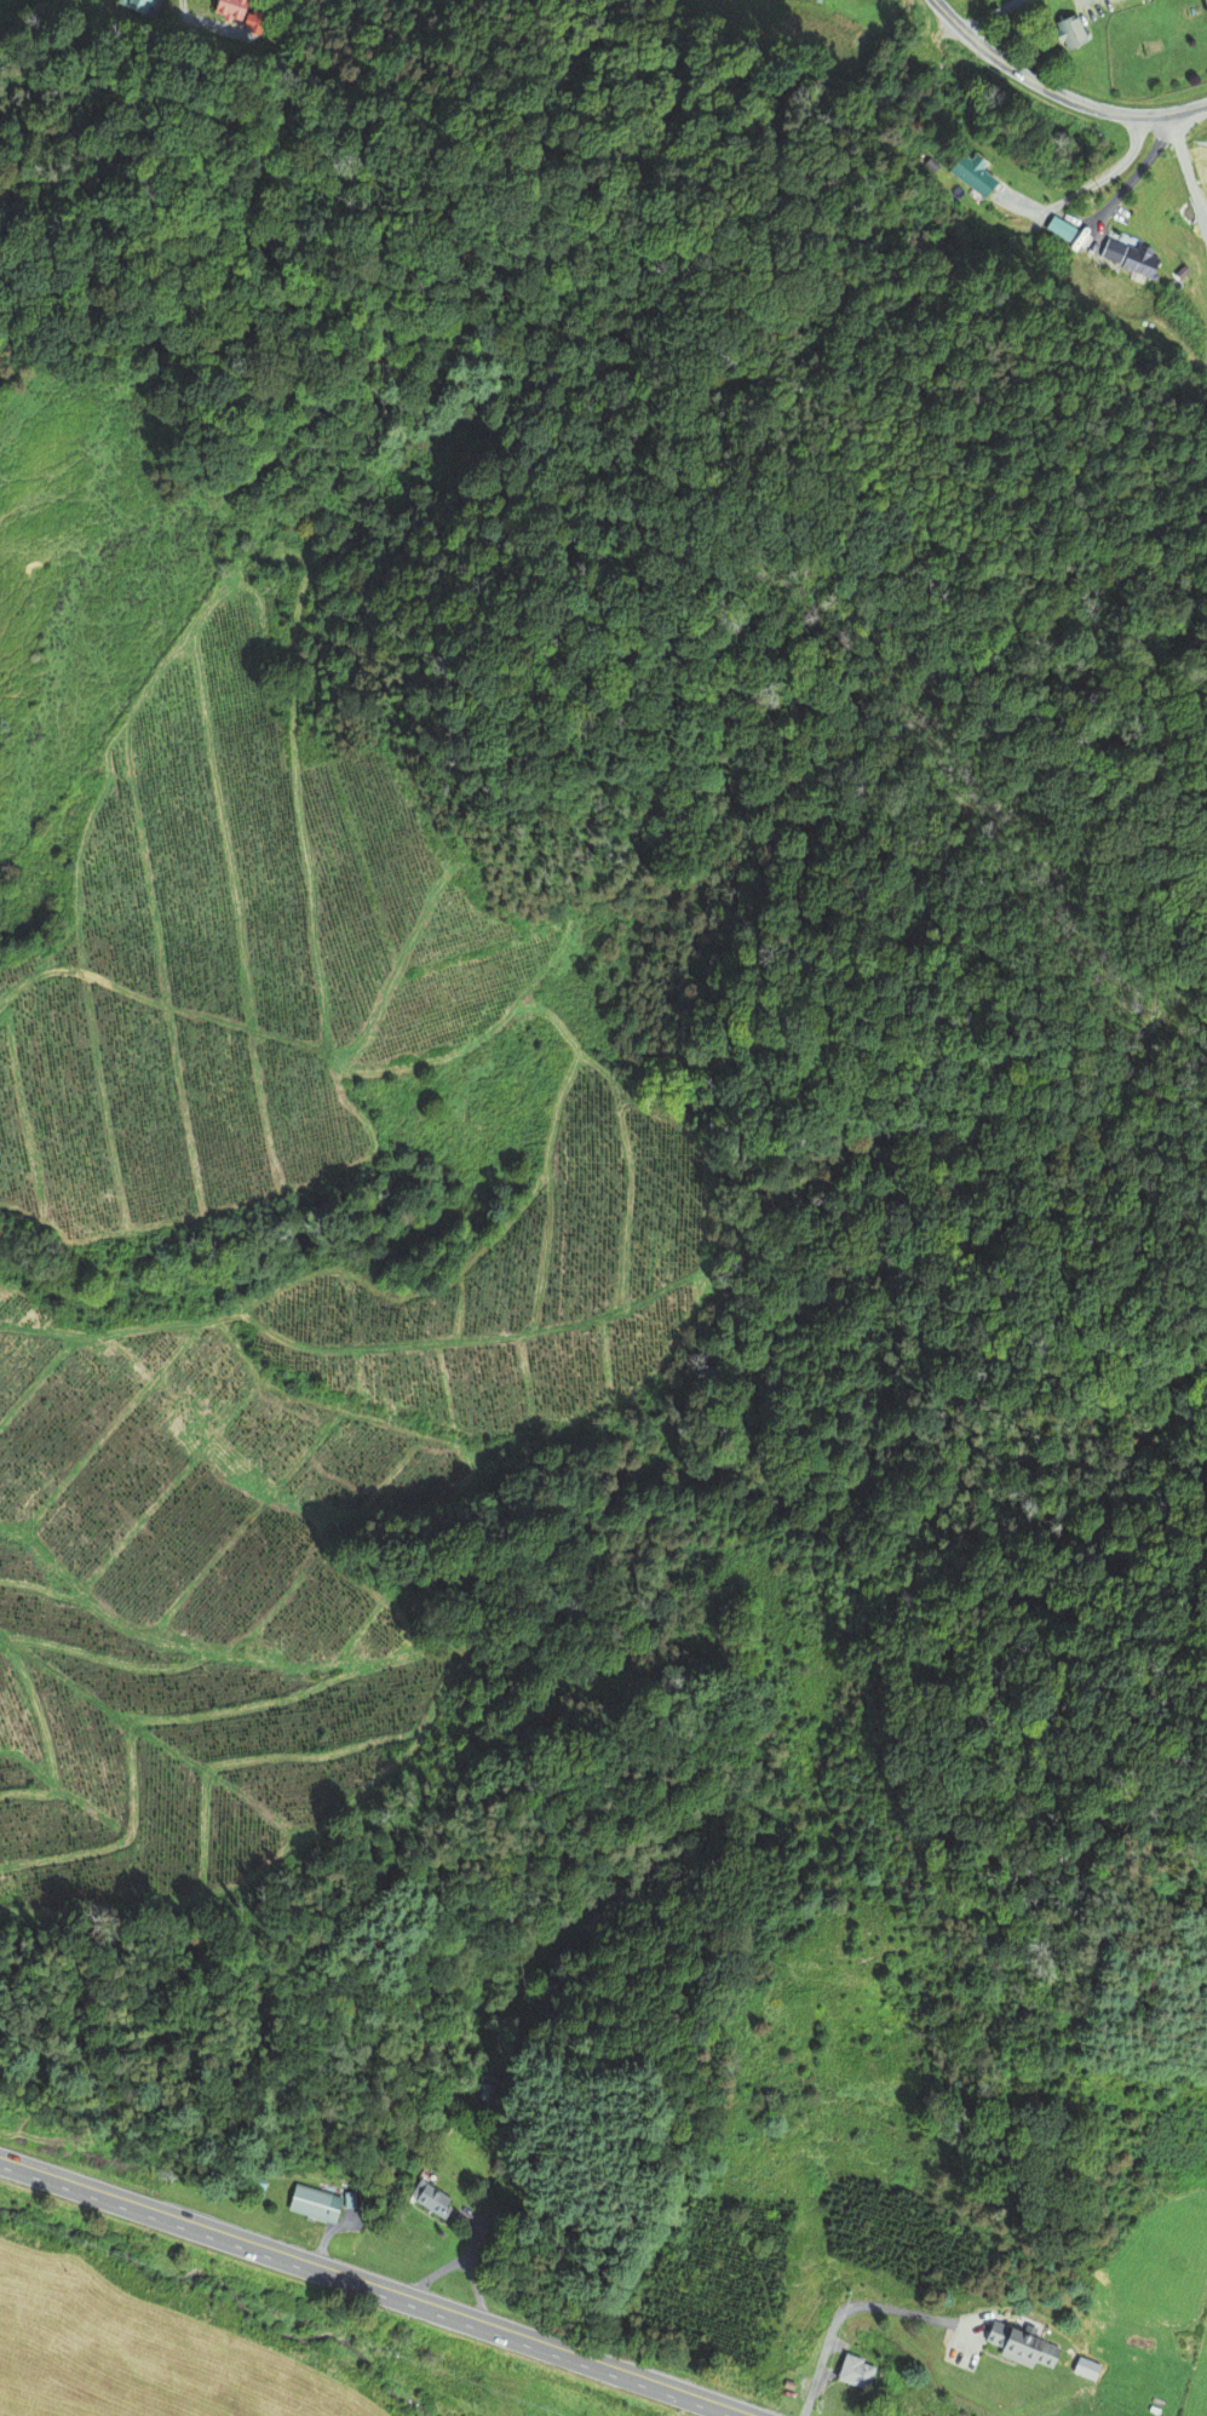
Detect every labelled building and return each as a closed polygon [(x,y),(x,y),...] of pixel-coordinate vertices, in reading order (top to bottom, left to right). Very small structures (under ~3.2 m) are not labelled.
[(117,3),(144,16),(152,0),(118,0),(117,3)] [(242,21),(245,0),(211,0),(209,15),(242,21)] [(1056,24),(1063,51),(1085,45),(1078,18),(1056,24)] [(985,204),(999,187),(960,155),(945,172),(985,204)] [(1098,260),(1149,279),(1157,257),(1105,239),(1098,260)] [(284,2212),(331,2226),(339,2199),(292,2184),(284,2212)] [(448,2194),(412,2184),(407,2205),(443,2215),(448,2194)] [(995,2320),(988,2338),(1005,2346),(1001,2353),(1031,2365),(1034,2359),(1052,2366),(1061,2347),(1034,2336),(1036,2329),(1025,2324),(1023,2331),(995,2320)] [(846,2353),(838,2378),(868,2388),(875,2366),(861,2362),(862,2358),(846,2353)]
